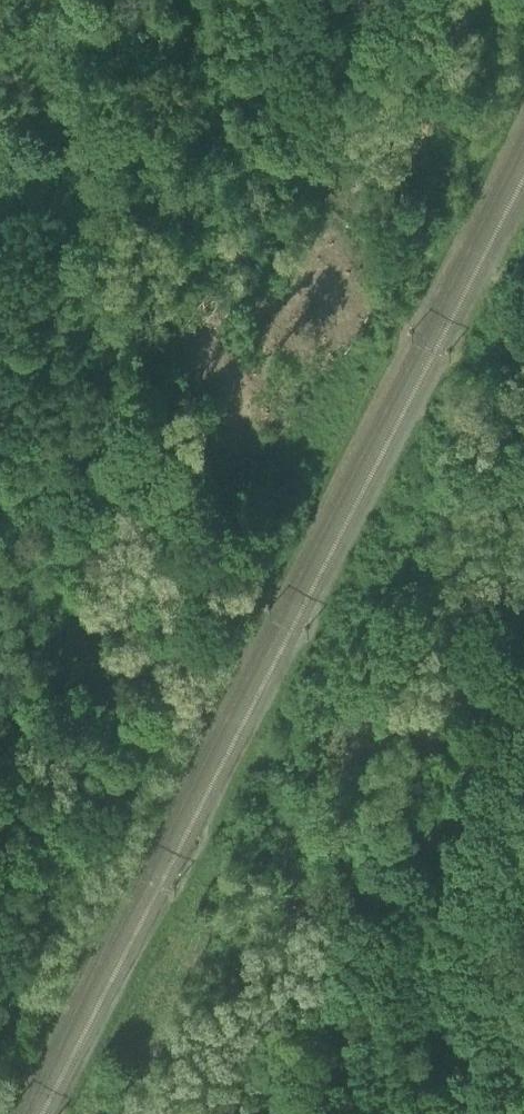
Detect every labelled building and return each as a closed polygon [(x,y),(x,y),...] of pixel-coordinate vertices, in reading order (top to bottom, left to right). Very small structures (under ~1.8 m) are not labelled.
[(11,134),(0,123),(0,144),(11,134)]
